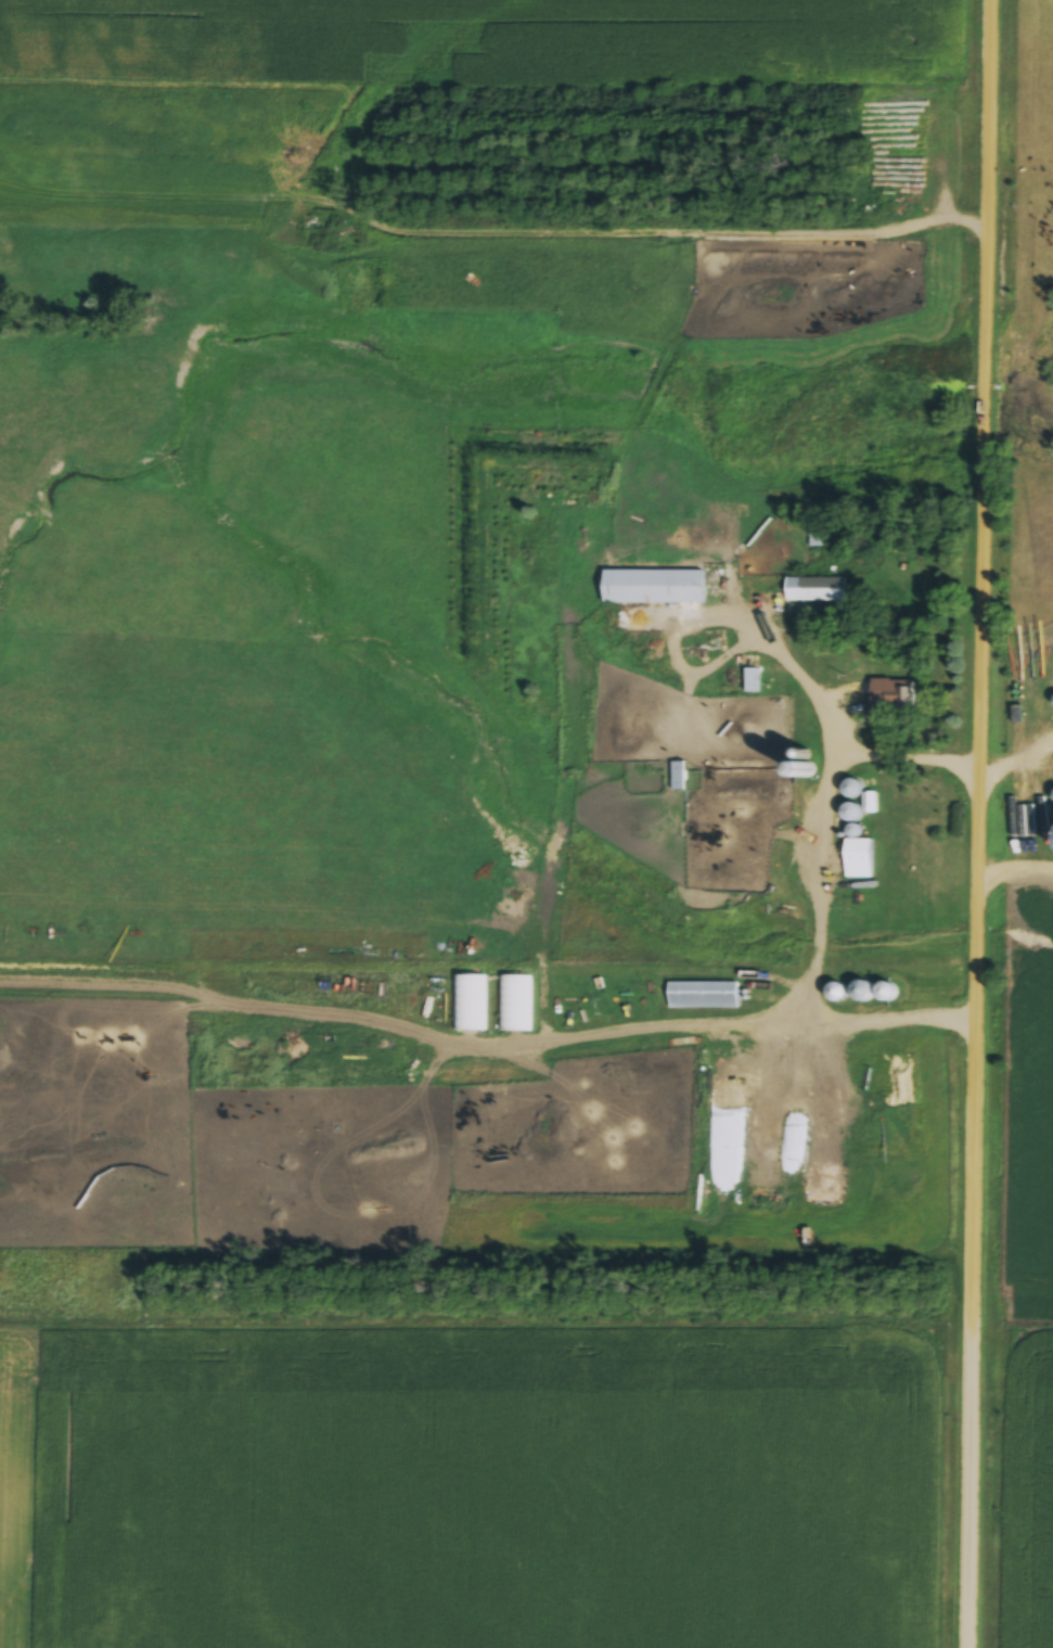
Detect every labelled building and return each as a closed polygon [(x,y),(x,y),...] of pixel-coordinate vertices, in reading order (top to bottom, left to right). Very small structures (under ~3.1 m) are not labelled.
[(601,607),(703,607),(703,573),(601,573),(601,607)] [(847,604),(847,581),(785,581),(785,604),(847,604)] [(903,682),(870,682),(870,712),(903,712),(903,682)] [(684,764),(671,764),(672,793),(685,792),(684,764)] [(871,841),(845,841),(845,881),(871,881),(871,841)] [(487,978),(454,978),(454,1034),(487,1034),(487,978)] [(532,978),(500,978),(500,1034),(532,1034),(532,978)] [(893,1001),(890,984),(873,988),(876,1004),(893,1001)] [(668,1011),(738,1011),(738,985),(668,985),(668,1011)]
